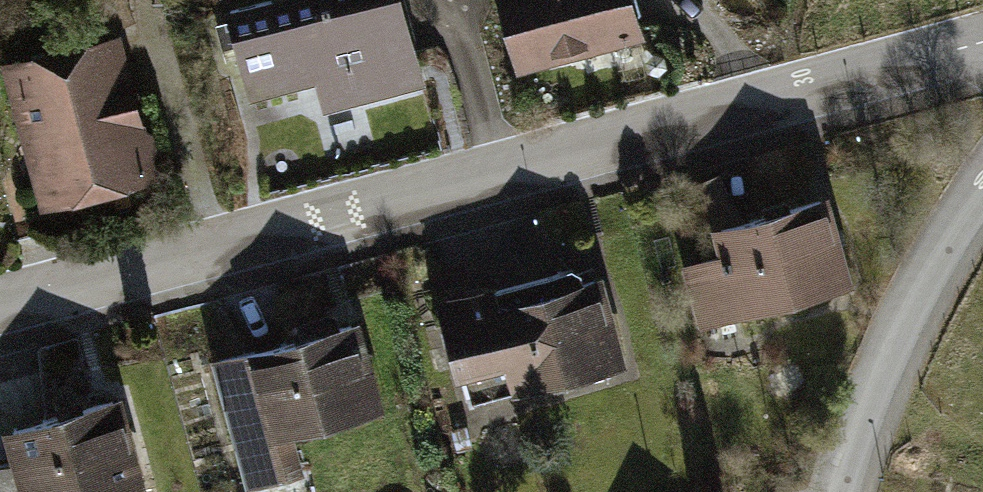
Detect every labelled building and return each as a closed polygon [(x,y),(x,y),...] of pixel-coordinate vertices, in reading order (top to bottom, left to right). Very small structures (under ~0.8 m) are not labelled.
[(221,13),(249,104),(319,82),(329,116),(426,86),(400,0),(263,0),(221,13)] [(519,80),(646,46),(634,0),(497,0),(519,80)] [(122,35),(0,69),(42,217),(164,183),(122,35)] [(723,258),(685,269),(704,336),(855,294),(830,202),(716,234),(723,258)] [(627,362),(603,274),(581,279),(576,263),(503,282),(531,390),(627,362)] [(467,405),(531,390),(503,282),(440,300),(467,405)] [(215,366),(248,491),(271,491),(308,482),(297,441),(388,417),(364,327),(215,366)] [(2,439),(19,491),(132,491),(148,487),(120,401),(2,439)]
